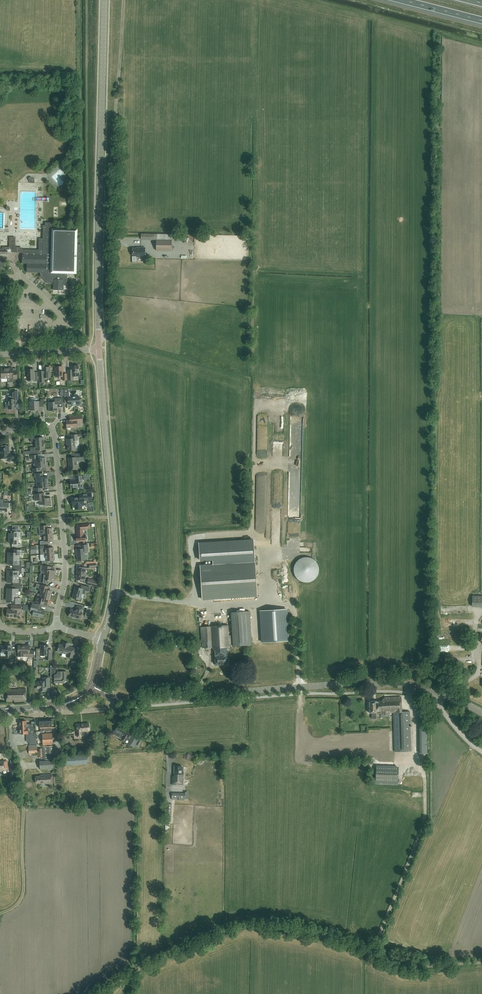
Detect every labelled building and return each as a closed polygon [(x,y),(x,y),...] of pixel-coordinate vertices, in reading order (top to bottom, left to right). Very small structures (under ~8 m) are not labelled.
[(27,273),(34,273),(40,273),(40,276),(47,284),(51,284),(50,284),(53,284),(53,290),(63,290),(64,284),(67,285),(67,274),(76,274),(76,270),(81,270),(81,244),(77,244),(77,229),(52,229),(52,223),(45,222),(45,226),(43,226),(42,253),(23,253),(23,264),(28,264),(27,273)] [(172,240),(156,240),(156,251),(172,251),(172,240)] [(145,257),(145,248),(139,248),(133,248),(133,256),(137,256),(137,257),(145,257)] [(63,380),(67,380),(67,374),(63,374),(63,366),(55,367),(56,377),(63,376),(63,380)] [(73,376),(79,376),(79,366),(71,366),(72,371),(68,371),(68,379),(73,379),(73,376)] [(44,378),(51,377),(50,367),(43,367),(43,372),(39,372),(40,382),(45,382),(44,378)] [(7,368),(7,378),(10,378),(12,382),(13,382),(17,382),(16,373),(13,373),(13,368),(7,368)] [(34,381),(38,381),(38,372),(34,372),(34,370),(27,370),(28,381),(34,380),(34,381)] [(8,396),(8,399),(9,409),(15,409),(15,402),(18,402),(18,391),(12,391),(12,396),(8,396)] [(80,405),(80,404),(81,403),(81,402),(81,401),(80,401),(80,400),(79,400),(79,396),(69,397),(69,393),(64,393),(65,402),(68,402),(68,405),(76,404),(76,405),(77,405),(78,405),(79,405),(80,405)] [(30,402),(30,411),(33,410),(34,411),(35,412),(35,411),(36,411),(36,410),(39,410),(39,406),(41,405),(41,407),(44,407),(44,399),(41,399),(41,401),(39,401),(36,401),(36,399),(35,398),(31,398),(30,399),(30,402)] [(48,399),(49,402),(49,411),(52,411),(52,412),(53,412),(54,412),(55,411),(58,411),(58,406),(60,406),(60,407),(63,407),(63,398),(59,398),(54,399),(48,399)] [(70,420),(66,421),(67,428),(77,427),(77,422),(82,422),(82,416),(69,417),(70,420)] [(75,440),(78,440),(77,434),(71,435),(72,439),(66,439),(67,443),(68,451),(76,450),(75,440)] [(35,441),(35,444),(44,443),(44,437),(39,438),(38,435),(30,435),(31,442),(35,441)] [(45,449),(44,443),(35,444),(36,447),(31,447),(31,450),(30,450),(31,454),(40,453),(40,450),(45,449)] [(16,461),(16,453),(9,453),(9,446),(0,447),(0,459),(8,458),(8,461),(16,461)] [(77,457),(84,457),(83,453),(72,454),(73,458),(68,458),(69,470),(78,469),(77,468),(78,468),(78,464),(77,464),(77,457)] [(35,463),(47,462),(46,462),(45,457),(38,458),(37,455),(31,455),(31,459),(34,458),(35,463)] [(39,468),(47,467),(47,462),(35,463),(34,463),(34,468),(32,468),(33,472),(40,471),(39,468)] [(47,482),(48,482),(48,476),(43,477),(42,473),(34,474),(35,478),(37,477),(38,482),(38,483),(47,482)] [(71,488),(76,487),(77,490),(80,490),(80,489),(80,487),(81,487),(80,481),(82,481),(82,475),(75,476),(76,480),(70,480),(71,488)] [(38,483),(38,482),(36,483),(37,488),(34,488),(35,492),(41,492),(41,488),(48,487),(47,482),(38,483)] [(50,505),(50,498),(45,498),(44,493),(34,494),(35,501),(40,500),(40,505),(45,504),(45,506),(50,505)] [(79,494),(80,497),(72,498),(72,506),(75,506),(75,509),(82,509),(81,505),(84,505),(84,501),(92,500),(91,493),(79,494)] [(12,503),(3,503),(3,513),(7,513),(7,509),(12,509),(12,503)] [(259,520),(267,520),(267,508),(259,508),(259,520)] [(84,535),(83,528),(90,527),(90,524),(77,525),(77,528),(77,535),(76,535),(76,536),(75,538),(75,540),(76,541),(77,542),(86,541),(86,540),(87,539),(87,537),(86,535),(84,535)] [(53,534),(53,533),(53,530),(52,530),(52,528),(45,529),(45,526),(39,526),(39,529),(40,535),(43,535),(53,534)] [(19,529),(13,529),(12,533),(9,533),(8,538),(19,538),(22,538),(22,532),(19,531),(19,529)] [(53,534),(43,535),(44,541),(40,541),(40,544),(46,544),(46,541),(53,540),(53,534)] [(19,538),(8,538),(8,542),(12,543),(12,547),(21,547),(21,544),(18,544),(19,538)] [(254,540),(199,543),(200,560),(212,559),(213,565),(204,565),(200,566),(201,579),(202,599),(257,596),(255,565),(255,562),(254,540)] [(85,551),(88,551),(88,544),(81,545),(81,549),(76,549),(76,554),(77,554),(77,561),(86,560),(85,551)] [(45,554),(54,554),(54,547),(47,548),(47,545),(40,546),(41,555),(45,554)] [(8,558),(19,558),(19,555),(22,555),(22,553),(24,553),(25,550),(14,550),(14,552),(8,552),(8,558)] [(54,554),(45,554),(45,560),(42,561),(42,564),(48,563),(48,560),(55,560),(54,554)] [(19,558),(8,558),(8,564),(14,565),(14,567),(22,568),(22,562),(19,562),(19,558)] [(41,565),(40,571),(41,571),(41,574),(44,574),(55,576),(56,570),(50,570),(50,566),(43,565),(41,565)] [(22,568),(14,567),(14,570),(7,570),(7,576),(19,577),(19,574),(21,574),(22,568)] [(88,581),(85,580),(86,568),(77,567),(76,580),(82,580),(81,582),(87,584),(87,585),(97,587),(98,581),(88,578),(88,581)] [(39,577),(38,582),(41,583),(48,584),(49,580),(54,581),(55,576),(44,574),(41,574),(40,574),(39,577)] [(19,577),(7,576),(7,582),(13,583),(13,585),(21,586),(21,580),(18,580),(19,577)] [(40,594),(50,597),(52,591),(46,590),(47,586),(40,584),(38,591),(41,591),(40,594)] [(21,586),(13,585),(13,588),(7,588),(7,594),(18,595),(18,592),(21,592),(21,586)] [(89,591),(90,587),(81,585),(81,588),(75,587),(72,598),(78,599),(78,601),(81,602),(82,598),(81,598),(82,593),(85,594),(85,591),(89,591)] [(18,595),(7,594),(6,600),(12,601),(12,603),(20,604),(21,598),(18,598),(18,595)] [(50,597),(40,594),(39,598),(37,597),(35,603),(43,605),(44,601),(49,603),(50,597)] [(472,596),(472,607),(481,607),(481,596),(472,596)] [(43,618),(45,611),(40,609),(39,608),(38,608),(39,605),(32,603),(30,611),(33,612),(32,615),(43,618)] [(7,609),(7,617),(17,617),(17,611),(21,611),(21,606),(11,605),(11,609),(7,609)] [(80,619),(83,608),(77,606),(76,610),(71,609),(69,616),(73,617),(72,618),(75,619),(75,618),(80,619)] [(286,609),(260,610),(262,642),(288,641),(286,609)] [(227,655),(227,647),(230,647),(230,646),(234,646),(252,645),(249,611),(231,612),(233,635),(229,636),(228,625),(201,627),(202,649),(212,648),(215,650),(216,665),(228,664),(227,658),(227,655)] [(74,658),(76,648),(71,647),(71,648),(68,647),(69,644),(63,642),(63,645),(59,644),(57,652),(67,654),(66,656),(74,658)] [(0,653),(5,653),(5,654),(8,654),(8,658),(10,658),(10,662),(14,662),(14,658),(14,653),(11,653),(11,645),(5,645),(5,646),(0,646),(0,653)] [(18,645),(18,657),(26,657),(26,656),(29,656),(29,657),(33,657),(33,650),(30,650),(30,646),(18,645)] [(45,645),(40,645),(41,645),(40,648),(36,648),(36,657),(37,657),(39,655),(46,656),(45,659),(52,660),(52,652),(49,652),(49,645),(45,645)] [(50,669),(51,672),(51,675),(54,675),(54,683),(63,683),(66,680),(66,671),(58,671),(58,668),(51,668),(51,669),(50,669)] [(37,684),(37,689),(39,689),(39,692),(47,691),(47,687),(50,687),(50,677),(43,678),(43,681),(39,681),(39,684),(37,684)] [(22,701),(26,701),(26,689),(17,689),(10,690),(10,689),(6,689),(6,702),(11,702),(11,700),(14,700),(14,702),(20,702),(20,701),(22,701)] [(371,713),(376,713),(376,714),(381,714),(381,715),(385,715),(385,712),(393,712),(395,751),(411,751),(409,711),(401,712),(401,697),(384,698),(381,701),(369,701),(369,713),(371,713)] [(90,731),(89,723),(76,724),(77,731),(77,736),(83,736),(84,731),(90,731)] [(139,738),(124,729),(124,730),(117,726),(113,734),(134,747),(135,744),(139,746),(142,741),(139,739),(139,738)] [(36,737),(35,737),(35,733),(34,733),(34,727),(20,728),(20,734),(30,734),(30,742),(36,742),(36,737)] [(43,745),(53,745),(52,733),(42,734),(43,745)] [(43,746),(43,760),(54,759),(53,746),(43,746)] [(66,765),(87,763),(87,755),(65,756),(66,765)] [(40,769),(52,768),(52,773),(54,773),(53,768),(53,760),(40,761),(40,769)] [(184,772),(182,772),(182,766),(175,766),(174,776),(172,777),(172,785),(183,785),(184,772)] [(399,768),(377,767),(377,782),(399,782),(399,768)] [(36,782),(43,782),(43,783),(53,782),(52,774),(40,774),(40,776),(36,776),(36,782)]
